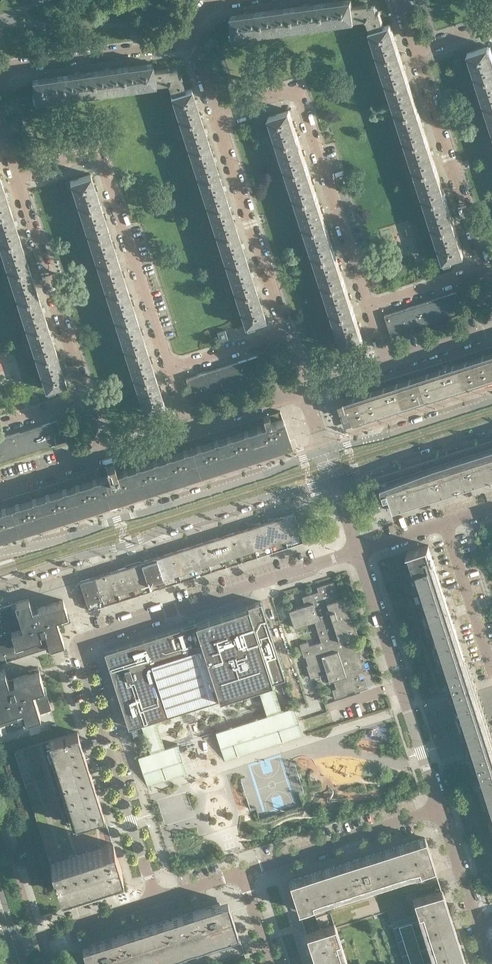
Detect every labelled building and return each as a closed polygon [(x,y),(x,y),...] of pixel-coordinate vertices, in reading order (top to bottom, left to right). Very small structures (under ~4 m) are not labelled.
[(352,5),(351,0),(341,0),(321,3),(324,24),(354,20),(352,8),(352,5)] [(324,24),(321,3),(291,7),(294,29),(324,24)] [(384,25),(379,10),(377,11),(375,5),(368,6),(368,3),(352,5),(352,8),(354,20),(366,18),(370,30),(384,25)] [(294,29),(291,7),(261,11),(264,33),(294,29)] [(264,33),(261,11),(231,15),(233,29),(231,29),(232,35),(233,35),(234,37),(264,33)] [(400,54),(396,41),(390,23),(384,25),(370,30),(369,30),(379,60),(400,54)] [(488,45),(467,52),(477,81),(491,76),(491,57),(488,45)] [(409,82),(405,69),(400,54),(379,60),(388,88),(409,82)] [(155,84),(155,83),(153,71),(153,69),(152,63),(122,67),(125,88),(155,84)] [(125,88),(122,67),(92,71),(95,92),(125,88)] [(185,89),(180,74),(178,75),(176,69),(169,69),(169,67),(153,69),(153,71),(155,83),(167,82),(171,94),(185,89)] [(95,92),(92,71),(62,75),(65,96),(95,92)] [(65,96),(62,75),(32,79),(34,93),(32,93),(33,99),(34,99),(35,101),(65,96)] [(477,81),(486,110),(491,108),(491,76),(477,81)] [(418,111),(414,98),(409,82),(388,88),(397,117),(418,111)] [(200,116),(196,105),(191,87),(185,89),(171,94),(170,94),(180,123),(200,116)] [(299,138),(295,126),(297,126),(295,121),(293,122),(289,109),(268,116),(278,145),(299,138)] [(427,139),(423,127),(418,111),(397,117),(406,146),(427,139)] [(209,145),(206,133),(200,116),(180,123),(189,152),(209,145)] [(308,167),(304,155),(306,154),(304,150),(302,150),(299,138),(278,145),(287,174),(308,167)] [(436,168),(432,155),(427,139),(406,146),(416,175),(436,168)] [(219,174),(215,162),(209,145),(189,152),(198,181),(219,174)] [(317,196),(313,185),(313,184),(315,183),(314,178),(312,179),(308,167),(287,174),(296,203),(317,196)] [(446,197),(442,184),(436,168),(416,175),(425,203),(446,197)] [(100,202),(96,190),(98,190),(96,185),(94,186),(90,173),(70,180),(79,209),(100,202)] [(228,203),(224,191),(219,174),(198,181),(207,209),(228,203)] [(7,197),(2,181),(0,182),(0,213),(11,210),(7,197)] [(326,225),(322,213),(324,212),(323,207),(321,208),(317,196),(296,203),(306,231),(326,225)] [(455,225),(451,213),(446,197),(425,203),(434,232),(455,225)] [(109,231),(105,219),(107,218),(105,214),(103,214),(100,202),(79,209),(88,238),(109,231)] [(237,231),(233,219),(228,203),(207,209),(216,238),(237,231)] [(16,226),(11,210),(0,213),(0,245),(20,239),(16,226)] [(336,253),(332,241),(333,240),(332,236),(330,237),(326,225),(306,231),(315,260),(336,253)] [(464,254),(458,236),(455,225),(434,232),(443,261),(445,260),(445,262),(453,260),(452,258),(464,254)] [(118,260),(114,247),(116,247),(115,242),(113,243),(109,231),(88,238),(97,266),(118,260)] [(247,260),(243,248),(237,231),(216,238),(226,267),(247,260)] [(25,255),(20,239),(0,245),(0,248),(8,274),(29,267),(25,255)] [(345,282),(341,270),(343,270),(341,265),(339,266),(336,253),(315,260),(324,289),(345,282)] [(127,288),(123,276),(125,276),(124,271),(122,272),(118,260),(97,266),(107,295),(127,288)] [(256,289),(252,277),(247,260),(226,267),(235,295),(256,289)] [(38,296),(34,283),(29,267),(8,274),(18,302),(38,296)] [(354,311),(350,299),(352,298),(351,294),(349,294),(345,282),(324,289),(333,318),(354,311)] [(136,317),(133,305),(134,304),(133,300),(131,300),(127,288),(107,295),(116,324),(136,317)] [(265,318),(261,305),(256,289),(235,295),(244,324),(246,324),(246,326),(254,324),(253,322),(265,318)] [(391,335),(464,312),(457,291),(385,314),(391,335)] [(48,325),(44,312),(38,296),(18,302),(27,331),(48,325)] [(363,340),(359,327),(361,327),(360,322),(358,323),(354,311),(333,318),(343,347),(363,340)] [(146,346),(142,334),(144,333),(142,329),(140,329),(136,317),(116,324),(125,353),(146,346)] [(57,353),(53,341),(48,325),(27,331),(36,360),(57,353)] [(228,338),(225,329),(217,331),(220,341),(228,338)] [(450,358),(453,366),(445,368),(442,361),(446,360),(343,392),(345,398),(340,399),(341,404),(343,404),(347,415),(349,422),(491,376),(491,345),(450,358)] [(155,375),(151,363),(153,362),(152,357),(150,358),(146,346),(125,353),(134,381),(155,375)] [(66,382),(62,369),(57,353),(36,360),(45,388),(66,382)] [(192,399),(265,376),(258,355),(185,378),(192,399)] [(164,404),(160,391),(162,390),(161,386),(159,387),(155,375),(134,381),(143,410),(164,404)] [(213,466),(290,441),(281,414),(284,413),(283,409),(106,466),(107,471),(108,476),(105,477),(102,478),(101,479),(98,469),(0,500),(0,534),(113,498),(123,495),(132,494),(131,492),(213,466)] [(68,439),(62,418),(0,438),(0,461),(68,439)] [(381,482),(382,486),(381,486),(389,510),(389,508),(393,507),(394,508),(395,508),(396,511),(491,480),(491,447),(381,482)] [(303,541),(294,512),(278,517),(287,546),(303,541)] [(287,546),(278,517),(247,527),(257,556),(287,546)] [(257,556),(247,527),(232,532),(237,548),(241,561),(257,556)] [(237,548),(232,532),(228,533),(171,552),(180,580),(238,562),(241,561),(237,548)] [(482,711),(482,710),(475,688),(473,682),(472,682),(437,572),(428,546),(429,545),(407,551),(408,552),(434,632),(452,689),(452,691),(453,694),(454,698),(457,704),(464,729),(465,730),(472,754),(473,757),(474,759),(474,758),(491,813),(491,742),(482,711)] [(180,580),(171,552),(156,557),(165,585),(180,580)] [(165,585),(156,557),(141,561),(150,590),(165,585)] [(150,590),(141,561),(126,566),(135,595),(150,590)] [(135,595),(126,566),(110,571),(119,600),(135,595)] [(119,600),(110,571),(80,581),(89,610),(119,600)] [(353,644),(351,636),(357,634),(352,617),(354,617),(349,604),(348,604),(345,596),(327,602),(325,598),(337,594),(333,581),(317,586),(318,591),(302,596),(304,604),(288,609),(294,627),(314,620),(321,641),(309,645),(308,641),(299,643),(303,656),(307,655),(310,663),(306,664),(310,678),(319,675),(317,671),(325,668),(329,681),(333,679),(336,687),(332,689),(334,698),(347,694),(346,689),(353,687),(355,691),(367,687),(364,678),(360,679),(358,671),(366,669),(363,660),(361,660),(359,652),(360,652),(358,643),(353,644)] [(56,617),(60,616),(61,618),(61,619),(69,616),(70,615),(70,614),(69,613),(69,612),(68,612),(67,612),(63,599),(62,600),(38,607),(37,606),(32,608),(28,598),(0,607),(0,662),(20,656),(64,642),(61,632),(56,619),(56,617)] [(284,676),(260,601),(104,651),(128,726),(168,714),(168,713),(183,709),(188,707),(194,705),(218,697),(284,676)] [(38,667),(28,670),(29,673),(13,678),(15,683),(9,684),(4,668),(0,670),(0,725),(51,709),(38,667)] [(225,760),(304,736),(304,735),(294,706),(283,710),(273,681),(260,685),(266,704),(269,715),(218,731),(216,731),(225,760)] [(152,751),(166,747),(156,718),(143,722),(152,751)] [(63,736),(48,740),(75,824),(104,815),(77,731),(63,736)] [(186,773),(177,743),(175,744),(166,747),(152,751),(140,755),(138,756),(137,756),(147,786),(148,785),(186,773)] [(414,872),(419,870),(421,877),(436,872),(434,866),(425,837),(289,881),(298,909),(312,905),(414,872)] [(113,843),(50,863),(59,891),(70,888),(122,871),(116,852),(113,843)] [(458,942),(441,889),(422,896),(419,887),(414,872),(312,905),(319,929),(334,924),(335,927),(387,911),(404,963),(465,963),(458,942)] [(237,933),(235,925),(232,916),(231,912),(229,906),(227,900),(179,916),(107,939),(82,947),(85,955),(87,963),(140,963),(204,943),(237,933)] [(319,929),(305,933),(315,963),(347,963),(335,927),(334,924),(319,929)]
